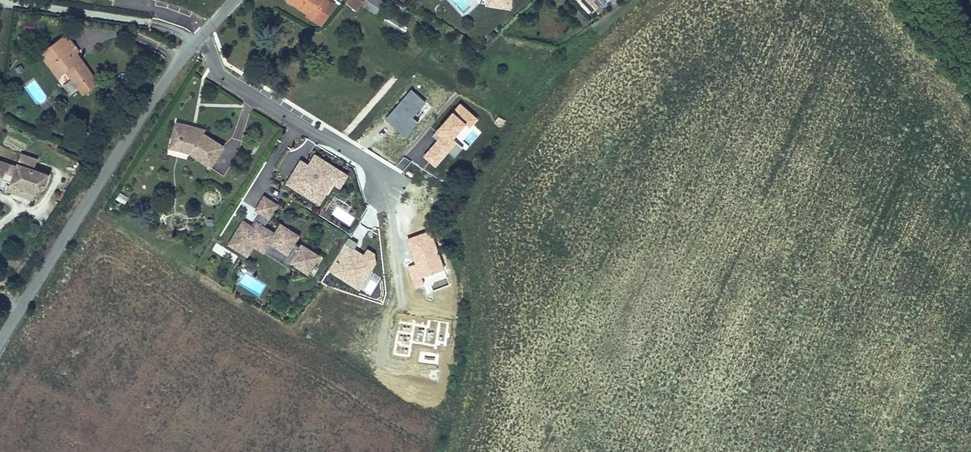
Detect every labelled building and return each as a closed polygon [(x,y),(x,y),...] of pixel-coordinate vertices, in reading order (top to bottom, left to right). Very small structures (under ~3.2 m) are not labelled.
[(288,1),(307,13),(305,16),(323,26),(337,3),(332,0),(289,0),(288,1)] [(375,0),(352,0),(350,2),(359,8),(361,5),(376,14),(382,5),(375,0)] [(503,10),(510,0),(487,0),(503,10)] [(602,10),(608,4),(603,0),(593,0),(602,10)] [(25,18),(23,29),(35,31),(37,21),(25,18)] [(84,95),(100,83),(79,53),(81,52),(68,33),(39,54),(57,79),(67,72),(84,95)] [(207,129),(177,122),(176,126),(191,129),(190,132),(196,133),(197,131),(206,133),(207,129)] [(197,131),(196,133),(190,132),(191,129),(176,126),(173,137),(180,139),(178,150),(191,154),(213,168),(227,146),(206,133),(197,131)] [(178,150),(180,139),(173,137),(171,149),(178,150)] [(39,165),(42,156),(26,152),(24,162),(39,165)] [(321,205),(334,184),(341,188),(349,174),(315,154),(309,164),(301,159),(287,184),(321,205)] [(24,162),(23,166),(1,160),(0,164),(0,182),(6,184),(8,176),(19,179),(19,181),(41,187),(51,180),(54,169),(39,165),(24,162)] [(17,187),(19,181),(19,179),(8,176),(6,184),(17,187)] [(41,187),(19,181),(17,187),(17,188),(40,193),(41,187)] [(120,193),(116,199),(125,204),(128,197),(120,193)] [(270,220),(279,205),(264,195),(255,211),(259,213),(251,225),(243,220),(228,245),(248,257),(255,247),(288,267),(291,263),(310,275),(322,255),(302,243),(300,247),(296,245),(302,235),(281,223),(275,232),(265,226),(269,219),(270,220)]
